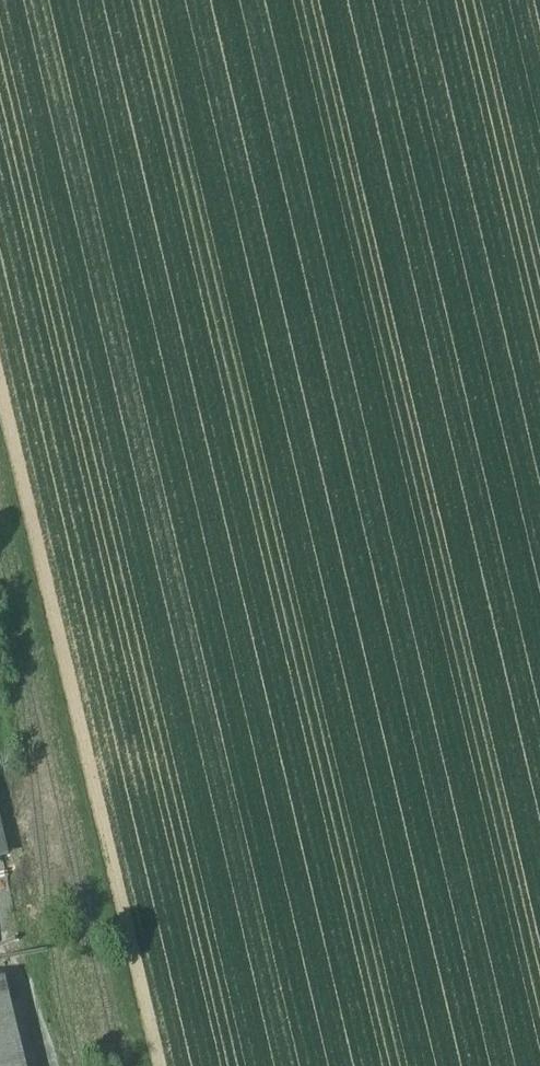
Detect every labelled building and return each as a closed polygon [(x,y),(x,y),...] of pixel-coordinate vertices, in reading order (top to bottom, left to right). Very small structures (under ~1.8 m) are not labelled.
[(5,984),(0,985),(0,1065),(25,1065),(5,984)]
